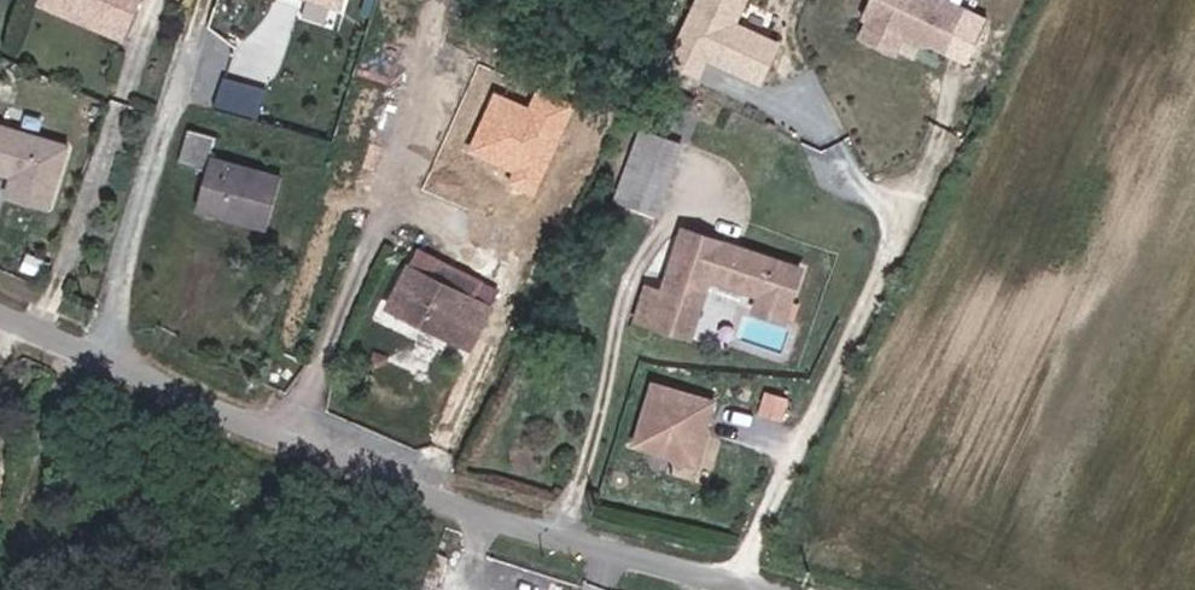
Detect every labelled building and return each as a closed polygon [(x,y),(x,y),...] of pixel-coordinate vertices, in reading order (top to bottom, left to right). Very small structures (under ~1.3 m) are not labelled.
[(45,5),(127,39),(137,15),(143,0),(47,0),(45,5)] [(339,11),(343,0),(301,0),(339,11)] [(666,63),(697,77),(703,62),(761,89),(782,42),(738,21),(747,0),(695,0),(666,63)] [(948,0),(866,0),(848,37),(911,67),(920,48),(960,67),(984,17),(948,0)] [(535,197),(576,105),(538,88),(529,107),(494,91),(466,153),(510,173),(506,184),(535,197)] [(53,210),(73,139),(0,119),(0,172),(10,175),(4,197),(53,210)] [(680,141),(646,128),(623,186),(656,199),(680,141)] [(207,180),(203,212),(273,229),(284,180),(218,165),(223,137),(183,131),(175,174),(207,180)] [(802,265),(685,229),(665,280),(649,274),(636,307),(689,328),(711,268),(762,287),(756,305),(783,316),(802,265)] [(507,308),(418,256),(390,304),(480,353),(507,308)] [(649,378),(634,446),(672,454),(668,469),(707,477),(725,394),(649,378)]
